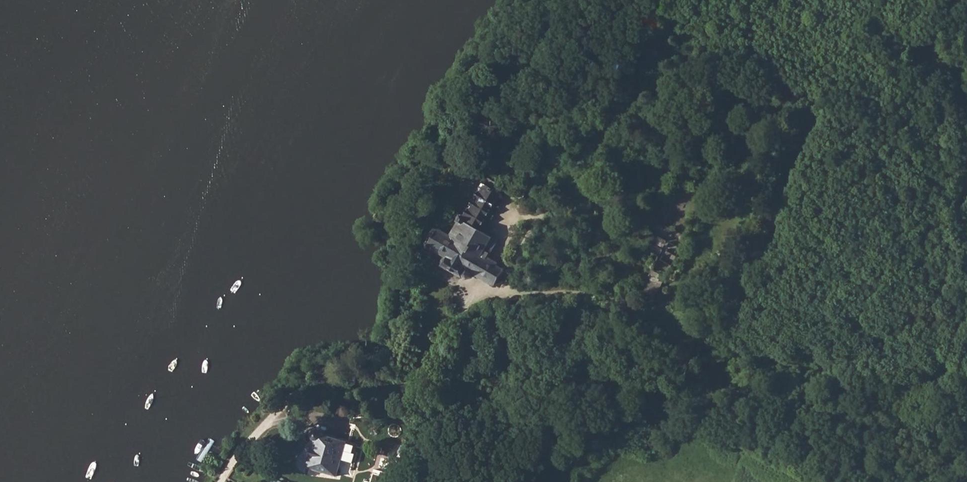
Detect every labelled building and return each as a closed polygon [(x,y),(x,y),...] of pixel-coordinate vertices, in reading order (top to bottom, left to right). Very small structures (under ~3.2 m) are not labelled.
[(639,298),(647,302),(651,294),(657,297),(667,277),(672,279),(686,249),(681,247),(705,195),(678,182),(645,249),(659,255),(639,298)] [(468,269),(495,285),(504,270),(486,260),(497,240),(479,230),(500,193),(483,183),(461,220),(459,219),(449,236),(437,229),(428,246),(447,257),(442,264),(462,276),(468,269)] [(306,466),(336,475),(341,459),(349,461),(350,457),(354,458),(355,453),(353,452),(355,445),(347,443),(347,441),(322,434),(319,431),(316,431),(314,433),(313,436),(314,439),(306,466)]
